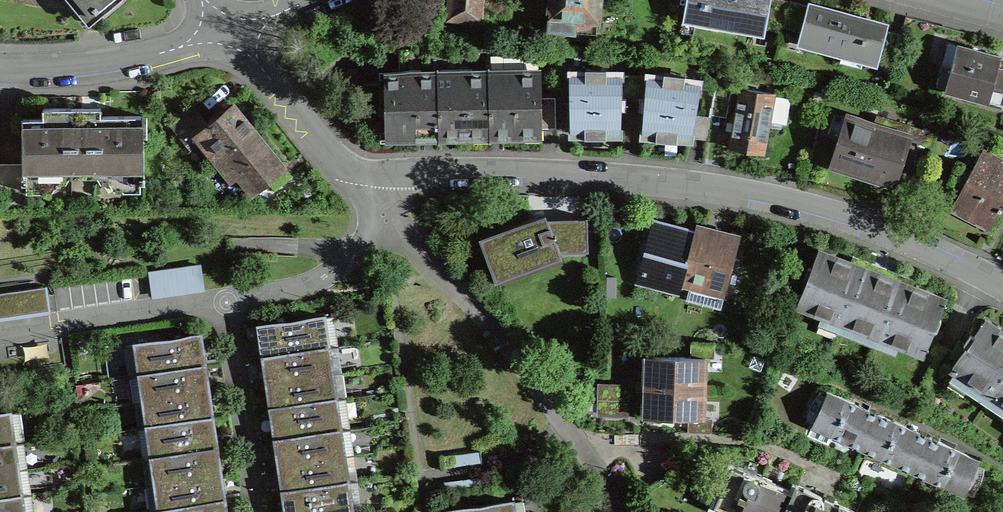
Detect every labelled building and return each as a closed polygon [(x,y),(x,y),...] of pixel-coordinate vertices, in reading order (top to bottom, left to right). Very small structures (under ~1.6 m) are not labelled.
[(81,15),(85,14),(93,8),(96,10),(99,8),(102,12),(104,11),(103,10),(115,0),(69,0),(81,15)] [(449,18),(479,20),(481,0),(450,0),(449,18)] [(549,27),(595,32),(598,0),(552,0),(549,27)] [(683,13),(682,18),(742,28),(743,24),(765,28),(766,23),(783,27),(790,1),(788,0),(669,0),(669,3),(668,11),(683,13)] [(783,27),(800,32),(799,37),(821,43),(820,47),(878,63),(879,58),(894,62),(901,35),(886,31),(887,26),(843,15),(790,1),(783,27)] [(1002,104),(1002,70),(996,68),(999,57),(967,48),(958,45),(946,89),(1002,104)] [(385,76),(386,136),(429,135),(438,135),(437,75),(430,75),(430,48),(399,49),(400,75),(385,76)] [(541,133),(541,128),(556,128),(555,103),(555,97),(540,97),(540,73),(488,74),(489,134),(493,134),(541,133)] [(570,102),(555,103),(556,128),(571,127),(571,132),(607,132),(620,132),(620,109),(626,109),(626,96),(633,97),(634,74),(622,73),(570,73),(570,102)] [(488,74),(437,75),(438,135),(443,135),(489,134),(488,74)] [(700,82),(634,74),(633,97),(640,97),(639,109),(644,110),(642,133),(648,134),(706,139),(710,116),(695,114),(700,82)] [(716,78),(710,113),(726,116),(732,81),(716,78)] [(763,153),(774,93),(740,87),(729,147),(739,149),(763,153)] [(215,158),(252,128),(245,119),(233,105),(208,125),(193,107),(171,125),(182,138),(192,130),(215,158)] [(43,118),(21,118),(22,177),(21,177),(21,183),(26,184),(26,192),(43,192),(50,179),(50,178),(115,177),(115,179),(123,191),(140,191),(140,182),(144,182),(145,176),(144,176),(143,116),(99,116),(99,117),(80,117),(71,117),(71,112),(71,108),(43,108),(43,118)] [(855,172),(894,184),(910,135),(897,131),(900,122),(877,115),(874,123),(847,114),(831,164),(855,172)] [(275,190),(292,176),(255,131),(252,128),(215,158),(227,172),(232,167),(253,192),(267,180),(275,190)] [(954,207),(967,214),(990,226),(1002,200),(1002,164),(982,153),(954,207)] [(479,237),(495,282),(562,257),(560,253),(588,252),(587,217),(547,219),(545,213),(535,217),(479,237)] [(604,267),(639,276),(681,287),(683,280),(694,231),(664,223),(654,220),(602,217),(604,267)] [(711,228),(696,224),(694,231),(683,280),(692,282),(687,299),(718,307),(722,290),(723,291),(738,235),(711,228)] [(807,280),(797,306),(842,323),(864,267),(850,262),(819,250),(812,268),(808,267),(803,279),(807,280)] [(201,265),(149,272),(152,298),(205,291),(201,265)] [(880,273),(864,267),(842,323),(878,337),(899,281),(880,273)] [(906,283),(899,281),(878,337),(923,354),(933,329),(936,330),(941,318),(937,317),(945,298),(906,283)] [(0,292),(0,320),(50,313),(46,286),(0,292)] [(264,357),(328,348),(323,316),(259,325),(261,339),(264,357)] [(967,347),(951,369),(992,396),(1002,379),(1002,331),(985,319),(974,336),(971,334),(964,344),(967,346),(967,347)] [(140,375),(204,366),(202,348),(200,334),(135,343),(140,375)] [(268,383),(332,374),(328,348),(264,357),(265,367),(268,383)] [(644,386),(704,388),(705,358),(645,356),(645,372),(644,386)] [(204,366),(140,375),(144,401),(208,392),(206,376),(204,366)] [(269,393),(271,409),(336,400),(332,374),(268,383),(269,393)] [(992,396),(1002,404),(1002,379),(992,396)] [(643,416),(703,418),(704,388),(644,386),(644,400),(643,416)] [(144,401),(148,427),(212,418),(210,403),(208,392),(144,401)] [(866,450),(881,416),(847,400),(827,392),(812,426),(866,450)] [(273,421),(276,440),(340,431),(336,400),(271,409),(273,421)] [(0,414),(0,446),(14,444),(9,412),(0,414)] [(900,425),(881,416),(866,450),(922,476),(937,441),(900,425)] [(152,458),(216,448),(214,430),(212,418),(148,427),(152,458)] [(280,466),(344,456),(340,431),(276,440),(277,451),(280,466)] [(922,476),(963,494),(979,460),(948,446),(937,441),(922,476)] [(17,470),(14,444),(0,446),(0,473),(17,470)] [(216,448),(152,458),(156,484),(220,474),(218,456),(216,448)] [(348,482),(344,456),(280,466),(281,474),(283,491),(348,482)] [(792,494),(762,481),(731,467),(714,506),(726,511),(783,511),(792,494)] [(21,496),(17,470),(0,473),(0,499),(21,496)] [(221,482),(220,474),(156,484),(160,510),(224,500),(221,482)] [(479,489),(477,477),(442,482),(444,494),(479,489)] [(348,482),(283,491),(285,501),(286,511),(352,511),(348,482)] [(796,485),(792,494),(783,511),(856,511),(827,499),(796,485)] [(21,496),(0,499),(0,511),(24,511),(21,496)] [(224,500),(160,510),(160,511),(226,511),(225,511),(224,500)] [(448,510),(448,511),(514,511),(512,501),(448,510)]
